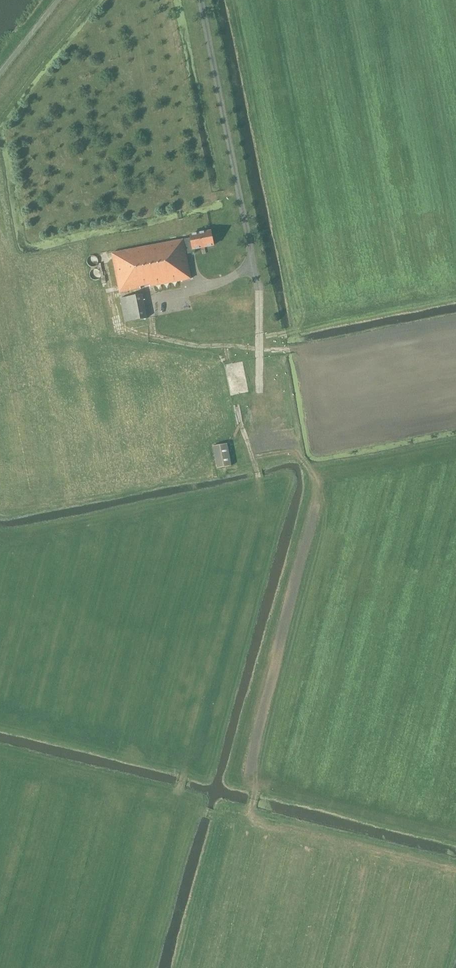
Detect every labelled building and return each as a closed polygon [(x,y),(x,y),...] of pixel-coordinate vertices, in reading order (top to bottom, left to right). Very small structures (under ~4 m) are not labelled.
[(150,287),(192,279),(187,254),(195,253),(195,250),(214,246),(212,231),(190,235),(191,238),(112,253),(120,293),(141,289),(141,287),(150,285),(150,287)] [(126,323),(148,319),(143,294),(121,298),(126,323)] [(218,469),(232,466),(228,443),(213,446),(218,469)]
